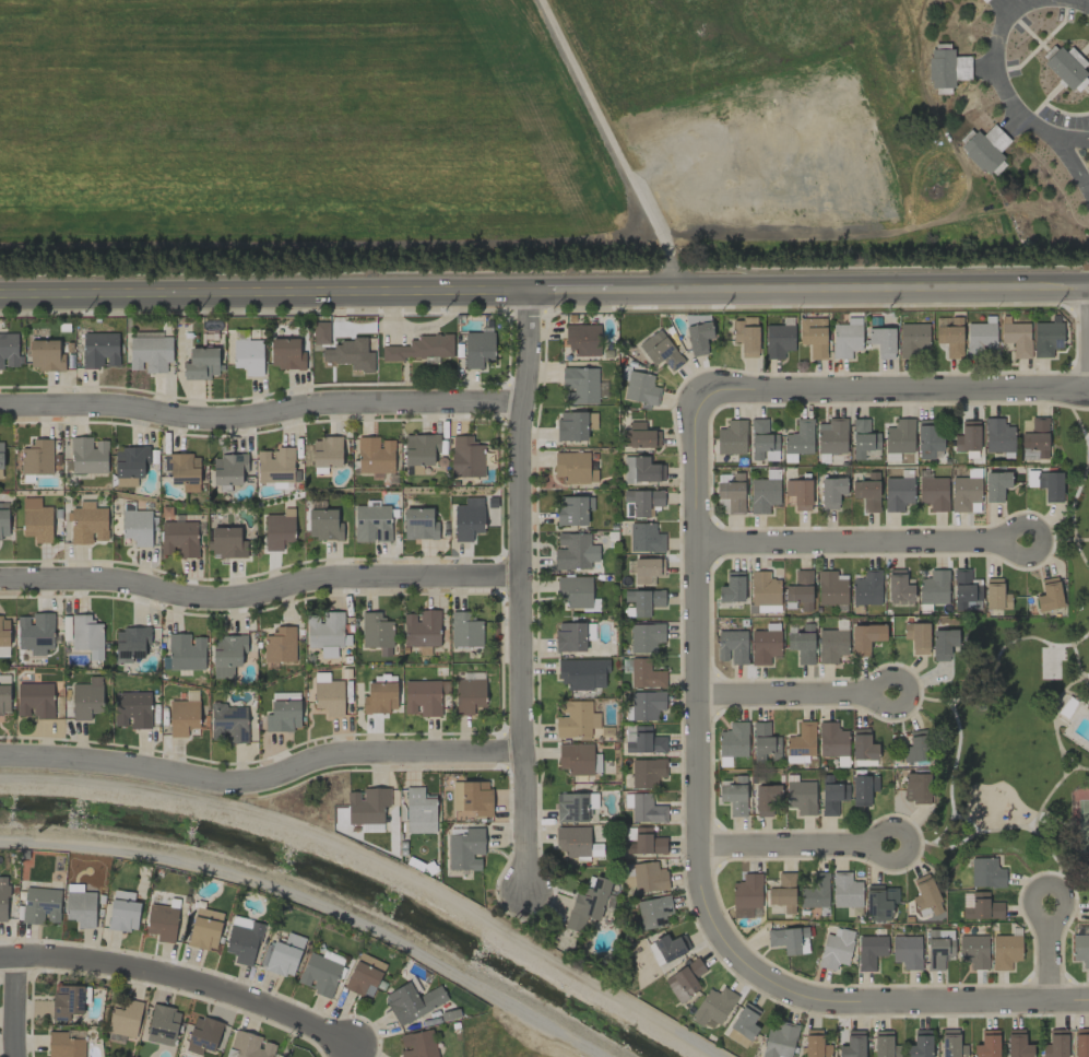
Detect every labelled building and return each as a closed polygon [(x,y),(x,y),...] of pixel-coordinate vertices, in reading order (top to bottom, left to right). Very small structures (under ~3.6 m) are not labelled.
[(970,57),(951,57),(951,43),(930,44),(930,93),(952,93),(952,80),(970,80),(970,57)] [(1075,93),(1088,79),(1080,71),(1086,64),(1069,47),(1063,54),(1053,44),(1039,59),(1075,93)] [(987,174),(1002,157),(998,153),(1010,140),(993,124),(980,138),(970,129),(956,145),(987,174)] [(996,352),(995,316),(984,316),(985,323),(966,324),(967,353),(996,352)] [(1012,358),(1029,358),(1030,323),(1009,323),(1009,316),(1001,316),(1000,343),(1013,343),(1012,358)] [(1033,323),(1034,358),(1052,357),(1052,348),(1062,348),(1061,316),(1052,316),(1052,322),(1033,323)] [(765,325),(765,359),(784,359),(784,350),(793,350),(794,317),(782,317),(782,325),(765,325)] [(861,318),(846,317),(846,324),(832,324),(832,359),(850,359),(850,351),(860,351),(861,318)] [(961,317),(950,318),(950,325),(935,326),(935,343),(946,343),(946,358),(962,358),(961,317)] [(732,342),(740,342),(740,357),(757,357),(757,318),(732,319),(732,342)] [(798,344),(810,345),(809,359),(824,360),(825,318),(799,318),(798,344)] [(328,322),(313,322),(313,344),(328,344),(328,322)] [(712,339),(710,322),(686,325),(690,356),(708,354),(706,340),(712,339)] [(927,323),(899,324),(900,353),(928,352),(927,323)] [(599,356),(598,325),(564,325),(565,347),(573,347),(573,356),(599,356)] [(894,328),(863,328),(864,344),(877,343),(877,359),(894,359),(894,328)] [(652,366),(661,360),(669,372),(683,363),(660,329),(638,344),(652,366)] [(83,368),(104,368),(104,367),(119,367),(118,332),(83,333),(83,368)] [(464,332),(464,369),(482,369),(482,361),(493,360),(493,332),(464,332)] [(171,336),(144,337),(144,335),(129,335),(129,370),(142,370),(143,373),(166,373),(166,362),(172,362),(171,336)] [(381,346),(381,361),(403,362),(403,357),(452,358),(452,336),(408,336),(408,346),(381,346)] [(305,369),(305,339),(271,339),(270,368),(305,369)] [(65,371),(65,352),(60,352),(60,340),(30,340),(30,370),(65,371)] [(245,376),(263,376),(262,340),(233,340),(234,367),(245,366),(245,376)] [(373,371),(373,352),(366,352),(366,340),(333,340),(333,349),(321,349),(321,362),(350,362),(350,372),(373,371)] [(184,380),(211,379),(211,372),(220,372),(220,347),(189,348),(190,362),(183,362),(184,380)] [(597,368),(561,368),(562,390),(564,390),(565,404),(597,404),(597,368)] [(623,399),(641,402),(640,405),(656,409),(660,388),(651,386),(653,375),(622,369),(620,378),(627,379),(623,399)] [(587,441),(587,429),(596,429),(596,412),(557,412),(556,440),(587,441)] [(1047,459),(1048,418),(1031,417),(1030,433),(1021,433),(1021,458),(1047,459)] [(784,463),(795,462),(795,454),(812,454),(812,418),(795,419),(796,434),(784,434),(784,463)] [(817,424),(817,454),(846,453),(846,418),(827,418),(827,423),(817,424)] [(1003,418),(985,418),(984,452),(1013,452),(1013,427),(1003,426),(1003,418)] [(778,434),(767,434),(767,419),(751,419),(751,460),(763,461),(778,461),(778,434)] [(879,434),(869,434),(869,419),(852,419),(853,460),(863,460),(863,449),(879,449),(879,434)] [(884,427),(884,453),(913,453),(913,419),(894,419),(894,427),(884,427)] [(942,435),(935,435),(935,419),(916,420),(917,459),(934,458),(933,451),(943,451),(942,435)] [(745,420),(727,420),(727,428),(716,428),(716,454),(745,454),(745,420)] [(978,451),(978,421),(960,421),(961,435),(953,435),(953,451),(978,451)] [(628,447),(659,447),(659,431),(644,430),(644,422),(629,422),(628,447)] [(404,435),(405,466),(411,466),(411,475),(422,474),(422,466),(433,465),(433,452),(439,452),(438,434),(404,435)] [(451,436),(450,477),(483,478),(484,445),(473,445),(474,436),(451,436)] [(71,473),(107,472),(107,440),(92,440),(92,437),(70,437),(71,473)] [(358,473),(394,473),(393,440),(379,440),(379,437),(358,437),(358,473)] [(341,438),(313,438),(312,467),(341,467),(341,438)] [(52,474),(51,439),(32,439),(33,448),(20,448),(20,474),(52,474)] [(115,478),(146,477),(145,464),(149,464),(149,447),(114,447),(115,478)] [(292,482),(293,447),(272,447),(272,451),(257,451),(257,481),(292,482)] [(596,469),(589,469),(588,452),(553,452),(554,477),(563,477),(563,483),(597,483),(596,469)] [(170,484),(182,484),(182,492),(200,492),(199,454),(163,454),(164,471),(170,471),(170,484)] [(213,455),(213,484),(246,484),(245,455),(213,455)] [(649,457),(623,456),(623,481),(663,482),(664,464),(648,464),(649,457)] [(980,468),(967,468),(966,478),(951,477),(951,512),(979,512),(980,468)] [(779,469),(765,469),(765,479),(750,479),(749,513),(768,513),(768,505),(779,505),(779,469)] [(1026,488),(1042,487),(1042,471),(1026,471),(1026,488)] [(851,498),(862,498),(862,512),(878,512),(878,472),(864,472),(864,481),(851,481),(851,498)] [(1002,503),(1002,488),(1010,489),(1010,472),(985,472),(984,502),(1002,503)] [(1062,502),(1061,472),(1043,472),(1044,502),(1062,502)] [(717,513),(743,513),(743,474),(716,474),(717,513)] [(918,504),(929,504),(929,511),(947,511),(947,477),(918,478),(918,504)] [(821,478),(820,508),(838,509),(838,495),(846,495),(846,479),(821,478)] [(884,478),(884,511),(901,512),(901,503),(913,503),(913,478),(884,478)] [(784,480),(784,496),(793,497),(793,510),(810,510),(810,480),(784,480)] [(623,491),(623,503),(632,503),(632,518),(651,517),(651,507),(663,506),(663,490),(623,491)] [(593,510),(593,496),(557,497),(557,526),(587,525),(586,510),(593,510)] [(453,505),(454,542),(472,541),(472,534),(483,534),(482,497),(464,498),(464,505),(453,505)] [(71,544),(92,543),(92,541),(107,540),(106,507),(94,508),(93,501),(79,501),(79,509),(66,509),(67,521),(71,521),(71,544)] [(8,539),(8,502),(0,502),(0,539),(8,539)] [(354,542),(391,541),(390,505),(353,506),(354,542)] [(34,543),(52,542),(51,506),(21,507),(22,536),(34,536),(34,543)] [(403,508),(403,539),(438,539),(438,521),(432,521),(432,508),(403,508)] [(151,509),(121,510),(122,539),(133,538),(133,547),(152,546),(151,509)] [(307,539),(343,540),(343,522),(336,522),(336,509),(308,509),(307,539)] [(282,542),(294,542),(293,514),(264,515),(265,551),(282,550),(282,542)] [(196,558),(197,521),(161,521),(161,555),(174,555),(174,557),(196,558)] [(630,523),(629,552),(663,552),(664,533),(654,533),(655,523),(630,523)] [(247,558),(248,540),(242,540),(243,527),(209,526),(208,549),(212,549),(212,557),(247,558)] [(598,562),(598,545),(589,545),(589,533),(557,534),(557,549),(553,549),(553,570),(590,569),(590,562),(598,562)] [(664,559),(626,559),(626,574),(633,574),(633,584),(649,584),(649,577),(664,577),(664,559)] [(888,601),(913,600),(913,585),(904,585),(903,569),(888,569),(888,601)] [(954,609),(980,609),(980,580),(969,580),(969,569),(953,570),(954,609)] [(784,585),(784,601),(800,601),(800,611),(810,611),(811,570),(795,570),(794,585),(784,585)] [(880,570),(862,570),(862,578),(851,579),(852,605),(881,604),(880,570)] [(948,570),(929,570),(929,578),(919,578),(918,604),(947,605),(948,570)] [(743,602),(743,571),(725,572),(725,586),(718,586),(718,602),(743,602)] [(768,571),(750,571),(751,605),(779,604),(779,579),(769,580),(768,571)] [(846,580),(836,580),(836,571),(817,571),(817,605),(847,605),(846,580)] [(590,576),(556,577),(556,599),(565,599),(565,608),(591,608),(590,576)] [(1042,595),(1035,596),(1038,612),(1063,607),(1057,576),(1039,580),(1042,595)] [(985,609),(1010,609),(1010,593),(1002,593),(1002,578),(984,578),(985,609)] [(624,591),(624,601),(633,601),(633,617),(649,617),(649,607),(664,607),(663,590),(624,591)] [(404,646),(440,646),(439,610),(417,610),(417,614),(403,614),(404,646)] [(343,612),(321,611),(321,615),(307,615),(306,648),(320,648),(320,657),(336,657),(336,647),(342,648),(343,612)] [(450,647),(481,647),(482,621),(468,621),(469,611),(451,611),(450,647)] [(17,649),(54,649),(53,612),(31,613),(31,616),(17,616),(17,649)] [(361,612),(361,647),(379,647),(379,656),(392,656),(391,622),(382,622),(382,612),(361,612)] [(102,623),(92,623),(92,614),(71,614),(72,650),(88,649),(89,660),(103,660),(102,623)] [(9,646),(9,617),(0,617),(0,646),(9,646)] [(555,652),(584,652),(584,623),(555,623),(555,652)] [(903,639),(911,639),(910,654),(928,654),(928,623),(903,623),(903,639)] [(655,653),(655,642),(664,642),(664,624),(630,624),(630,653),(655,653)] [(786,633),(786,650),(797,650),(797,665),(813,665),(812,624),(801,624),(802,633),(786,633)] [(296,626),(274,625),(274,636),(263,636),(263,661),(295,661),(296,626)] [(885,640),(884,625),(851,626),(851,656),(869,655),(869,641),(885,640)] [(115,662),(131,662),(131,658),(148,658),(147,638),(157,638),(157,627),(115,628),(115,662)] [(817,662),(846,663),(847,630),(818,629),(817,662)] [(747,631),(717,630),(717,661),(729,662),(729,664),(746,665),(747,631)] [(949,647),(958,647),(957,630),(931,630),(932,662),(949,661),(949,647)] [(750,631),(751,665),(769,665),(769,657),(780,657),(779,631),(750,631)] [(205,669),(205,637),(190,637),(190,633),(168,634),(169,670),(205,669)] [(213,678),(234,678),(234,666),(246,666),(245,635),(212,636),(213,678)] [(665,687),(665,670),(649,671),(649,658),(630,659),(631,688),(665,687)] [(557,660),(557,682),(566,682),(566,690),(606,689),(606,659),(557,660)] [(73,721),(90,720),(90,712),(102,712),(101,676),(88,676),(88,683),(72,684),(73,721)] [(454,679),(455,715),(474,715),(474,707),(485,707),(484,679),(454,679)] [(343,716),(342,680),(313,681),(314,708),(326,708),(326,717),(343,716)] [(404,714),(418,714),(418,717),(440,716),(440,694),(448,694),(448,680),(404,681),(404,714)] [(53,719),(52,682),(16,683),(17,716),(32,715),(32,719),(53,719)] [(396,682),(367,683),(367,695),(362,695),(362,713),(396,712),(396,682)] [(0,685),(0,715),(10,714),(9,685),(0,685)] [(113,725),(129,726),(129,728),(151,728),(151,692),(114,692),(113,725)] [(631,692),(631,721),(657,720),(657,710),(665,710),(665,692),(631,692)] [(169,700),(169,737),(187,737),(187,728),(198,728),(198,700),(169,700)] [(271,701),(271,714),(264,714),(265,731),(300,730),(299,701),(271,701)] [(591,701),(558,701),(558,716),(555,716),(555,738),(590,738),(590,728),(599,728),(599,712),(591,712),(591,701)] [(247,743),(247,706),(225,706),(225,702),(210,702),(210,740),(225,740),(225,743),(247,743)] [(786,761),(815,760),(814,721),(798,721),(798,736),(785,737),(786,761)] [(718,756),(747,756),(747,722),(729,722),(729,731),(718,731),(718,756)] [(753,761),(768,760),(780,760),(779,736),(769,736),(769,722),(752,723),(753,761)] [(836,722),(818,722),(819,756),(848,755),(847,730),(837,731),(836,722)] [(851,759),(877,759),(877,743),(869,743),(869,729),(852,728),(851,759)] [(902,747),(902,763),(927,763),(927,733),(907,733),(907,747),(902,747)] [(557,745),(558,769),(566,769),(566,775),(592,775),(591,744),(557,745)] [(631,760),(631,788),(657,788),(657,778),(665,778),(665,759),(631,760)] [(930,803),(930,773),(904,772),(903,803),(930,803)] [(744,775),(729,776),(730,781),(719,781),(719,802),(729,801),(730,816),(745,816),(744,775)] [(848,784),(832,784),(832,775),(821,775),(821,816),(837,816),(837,800),(847,801),(848,784)] [(877,776),(852,776),(852,806),(869,806),(869,791),(877,791),(877,776)] [(451,810),(474,810),(474,817),(490,816),(490,781),(451,782),(451,810)] [(814,781),(786,782),(786,808),(797,807),(797,816),(815,815),(814,781)] [(755,785),(755,816),(771,817),(771,804),(780,805),(780,786),(755,785)] [(423,787),(405,787),(406,833),(436,833),(435,799),(423,799),(423,787)] [(389,788),(361,788),(361,792),(347,792),(347,823),(385,824),(385,808),(388,808),(389,788)] [(556,823),(596,823),(596,793),(556,794),(556,823)] [(651,793),(623,794),(623,808),(631,808),(631,823),(666,822),(666,806),(651,806),(651,793)] [(554,827),(554,849),(563,849),(563,857),(589,857),(589,827),(554,827)] [(666,853),(665,837),(651,837),(651,827),(634,828),(634,854),(666,853)] [(447,835),(448,870),(480,870),(480,856),(484,856),(483,828),(464,828),(464,834),(447,835)] [(996,858),(971,858),(970,887),(1004,887),(1004,868),(996,868),(996,858)] [(667,890),(666,868),(657,869),(657,862),(623,864),(624,887),(633,887),(634,892),(667,890)] [(767,905),(783,905),(783,914),(794,914),(794,872),(778,872),(778,888),(767,888),(767,905)] [(812,872),(812,888),(800,888),(800,907),(827,907),(828,872),(812,872)] [(833,907),(852,907),(852,915),(861,915),(860,881),(850,881),(850,872),(832,872),(833,907)] [(911,897),(919,917),(930,912),(932,916),(944,911),(929,873),(912,880),(918,895),(911,897)] [(760,908),(761,874),(743,874),(742,882),(733,882),(732,918),(752,918),(752,908),(760,908)] [(574,892),(563,928),(580,933),(585,917),(599,921),(611,881),(594,876),(590,889),(583,887),(581,894),(574,892)] [(0,884),(0,921),(8,921),(9,885),(0,884)] [(890,920),(890,900),(883,900),(882,885),(865,885),(866,921),(890,920)] [(59,889),(24,888),(23,923),(44,924),(44,922),(58,922),(59,889)] [(133,901),(134,893),(113,889),(107,927),(135,932),(140,902),(133,901)] [(76,927),(95,928),(96,892),(66,891),(65,920),(76,920),(76,927)] [(1002,918),(1002,902),(988,902),(988,892),(971,892),(971,903),(962,902),(962,918),(1002,918)] [(672,914),(670,896),(637,900),(640,929),(666,926),(665,915),(672,914)] [(174,942),(178,907),(148,904),(146,933),(157,934),(156,941),(174,942)] [(187,945),(214,952),(223,913),(195,907),(187,945)] [(262,923),(248,921),(248,919),(232,916),(225,952),(235,954),(234,963),(253,967),(262,923)] [(824,934),(817,967),(835,971),(837,963),(847,965),(854,931),(834,927),(832,935),(824,934)] [(766,929),(767,946),(783,946),(783,955),(808,954),(807,928),(766,929)] [(954,930),(927,930),(926,970),(943,970),(943,959),(953,959),(954,930)] [(283,945),(267,940),(258,967),(292,978),(305,938),(287,932),(283,945)] [(683,935),(669,940),(667,935),(646,943),(655,965),(690,951),(683,935)] [(992,935),(991,970),(1010,970),(1010,961),(1020,961),(1021,936),(992,935)] [(1081,961),(1082,969),(1088,969),(1088,935),(1071,935),(1071,961),(1081,961)] [(886,937),(857,936),(857,971),(874,971),(874,955),(886,956),(886,937)] [(892,962),(901,962),(902,970),(921,970),(920,936),(891,936),(892,962)] [(959,936),(958,962),(969,962),(969,970),(987,970),(988,936),(959,936)] [(343,988),(369,1000),(386,965),(360,952),(343,988)] [(330,999),(341,964),(306,954),(297,983),(310,987),(309,992),(330,999)] [(700,988),(694,979),(706,971),(696,957),(663,980),(678,1003),(700,988)] [(398,1026),(448,1001),(440,985),(416,997),(409,982),(383,995),(398,1026)] [(69,1014),(84,1014),(85,985),(53,985),(52,1021),(69,1021),(69,1014)] [(709,988),(688,1019),(701,1027),(707,1017),(718,1025),(737,997),(722,986),(717,994),(709,988)] [(111,1008),(106,1032),(136,1037),(142,1002),(126,999),(124,1010),(111,1008)] [(752,1025),(760,1011),(743,1002),(729,1028),(751,1040),(758,1028),(752,1025)] [(145,1041),(173,1046),(180,1010),(152,1005),(145,1041)] [(195,1015),(184,1050),(201,1055),(203,1049),(214,1052),(223,1023),(195,1015)] [(768,1026),(760,1056),(789,1056),(798,1026),(780,1021),(777,1029),(768,1026)] [(430,1028),(399,1036),(403,1050),(399,1050),(401,1056),(437,1056),(430,1028)] [(1073,1029),(1074,1056),(1088,1056),(1088,1028),(1073,1029)] [(725,1036),(745,1048),(749,1041),(729,1029),(725,1036)] [(830,1044),(821,1044),(821,1029),(804,1029),(804,1056),(829,1056),(830,1044)] [(912,1030),(913,1045),(905,1045),(906,1056),(931,1056),(930,1029),(912,1030)] [(959,1045),(958,1029),(940,1029),(941,1056),(966,1056),(966,1045),(959,1045)] [(1032,1044),(1024,1044),(1024,1029),(1006,1029),(1007,1056),(1032,1056),(1032,1044)] [(1049,1044),(1041,1044),(1042,1056),(1067,1056),(1066,1029),(1048,1030),(1049,1044)] [(863,1030),(846,1030),(846,1046),(838,1046),(838,1056),(864,1056),(863,1030)] [(998,1030),(981,1030),(980,1045),(973,1045),(973,1056),(998,1056),(998,1030)] [(48,1031),(48,1056),(85,1056),(85,1039),(67,1039),(67,1031),(48,1031)] [(873,1031),(874,1056),(899,1056),(899,1045),(891,1045),(891,1031),(873,1031)]
